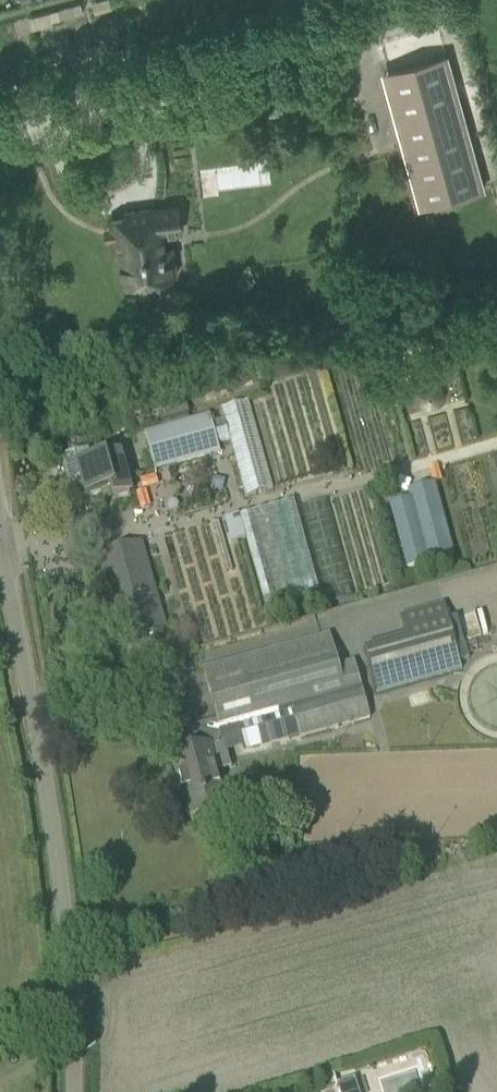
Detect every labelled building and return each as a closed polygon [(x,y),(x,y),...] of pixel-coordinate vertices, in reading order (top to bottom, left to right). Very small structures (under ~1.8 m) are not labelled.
[(96,0),(82,0),(35,18),(45,46),(105,24),(96,0)] [(121,48),(105,54),(108,63),(125,57),(121,48)] [(419,207),(481,190),(446,58),(386,75),(399,122),(397,123),(419,207)] [(112,220),(110,221),(111,226),(113,240),(115,255),(120,254),(123,282),(126,282),(127,281),(135,280),(136,280),(138,280),(140,295),(161,292),(159,277),(162,277),(173,275),(176,275),(176,273),(173,251),(173,249),(169,249),(164,250),(162,233),(180,231),(177,206),(124,213),(124,214),(124,219),(113,220),(112,220)] [(421,382),(415,392),(418,403),(428,408),(439,405),(444,395),(441,384),(431,379),(421,382)] [(220,417),(211,419),(218,443),(228,440),(243,494),(270,487),(247,400),(218,408),(220,417)] [(218,443),(211,419),(211,416),(207,417),(144,434),(153,468),(217,451),(215,444),(218,443)] [(89,449),(60,457),(68,482),(82,479),(87,497),(101,493),(111,490),(114,500),(130,495),(118,455),(92,462),(89,449)] [(416,498),(411,499),(390,505),(408,568),(454,556),(438,497),(417,502),(416,498)] [(319,593),(301,523),(295,502),(239,517),(245,540),(264,608),(319,593)] [(245,540),(239,517),(225,521),(231,544),(245,540)] [(125,621),(117,623),(122,640),(165,628),(145,561),(107,571),(107,572),(114,597),(118,596),(125,621)] [(400,618),(406,639),(365,650),(376,693),(461,669),(443,606),(400,618)] [(330,634),(202,669),(217,721),(220,735),(238,730),(295,714),(348,700),(338,666),(330,634)] [(348,700),(295,714),(300,732),(301,736),(369,717),(354,661),(338,666),(348,700)] [(295,714),(238,730),(243,748),(300,732),(295,714)] [(208,746),(194,750),(173,756),(190,818),(225,809),(208,746)] [(337,1086),(339,1091),(358,1091),(354,1080),(337,1086)]
